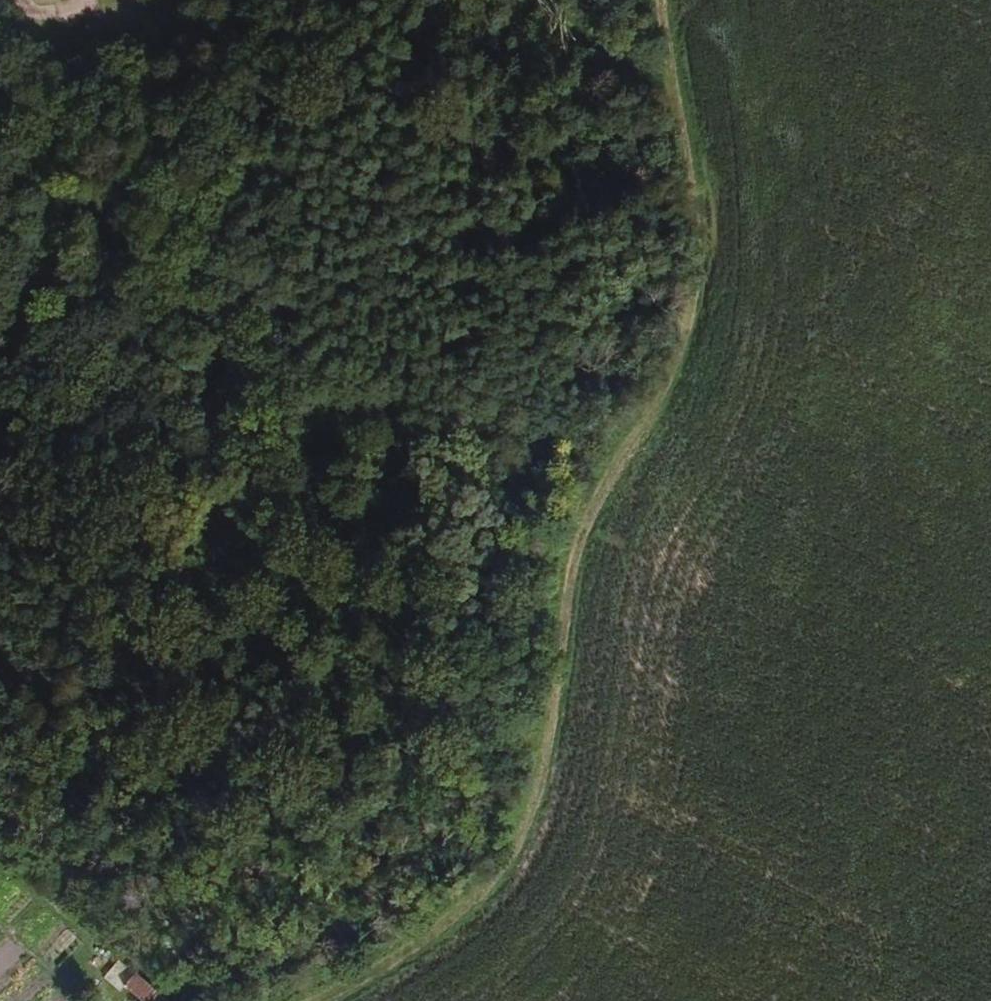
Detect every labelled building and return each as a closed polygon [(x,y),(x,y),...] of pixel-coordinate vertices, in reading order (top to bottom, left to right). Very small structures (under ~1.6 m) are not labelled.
[(134,977),(124,990),(137,1000),(163,1000),(134,977)]
